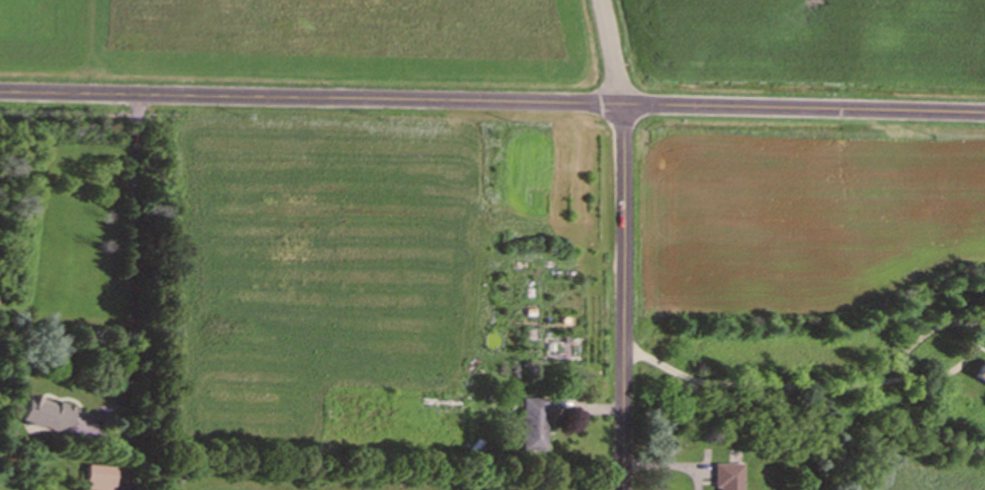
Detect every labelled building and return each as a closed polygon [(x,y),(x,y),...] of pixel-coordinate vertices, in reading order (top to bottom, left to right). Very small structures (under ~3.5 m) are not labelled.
[(984,393),(984,368),(973,362),(963,382),(984,393)] [(69,410),(15,399),(10,427),(64,438),(69,410)] [(516,402),(516,454),(540,454),(540,402),(516,402)] [(736,468),(710,468),(710,489),(736,489),(736,468)] [(82,470),(82,489),(112,489),(112,470),(82,470)]
